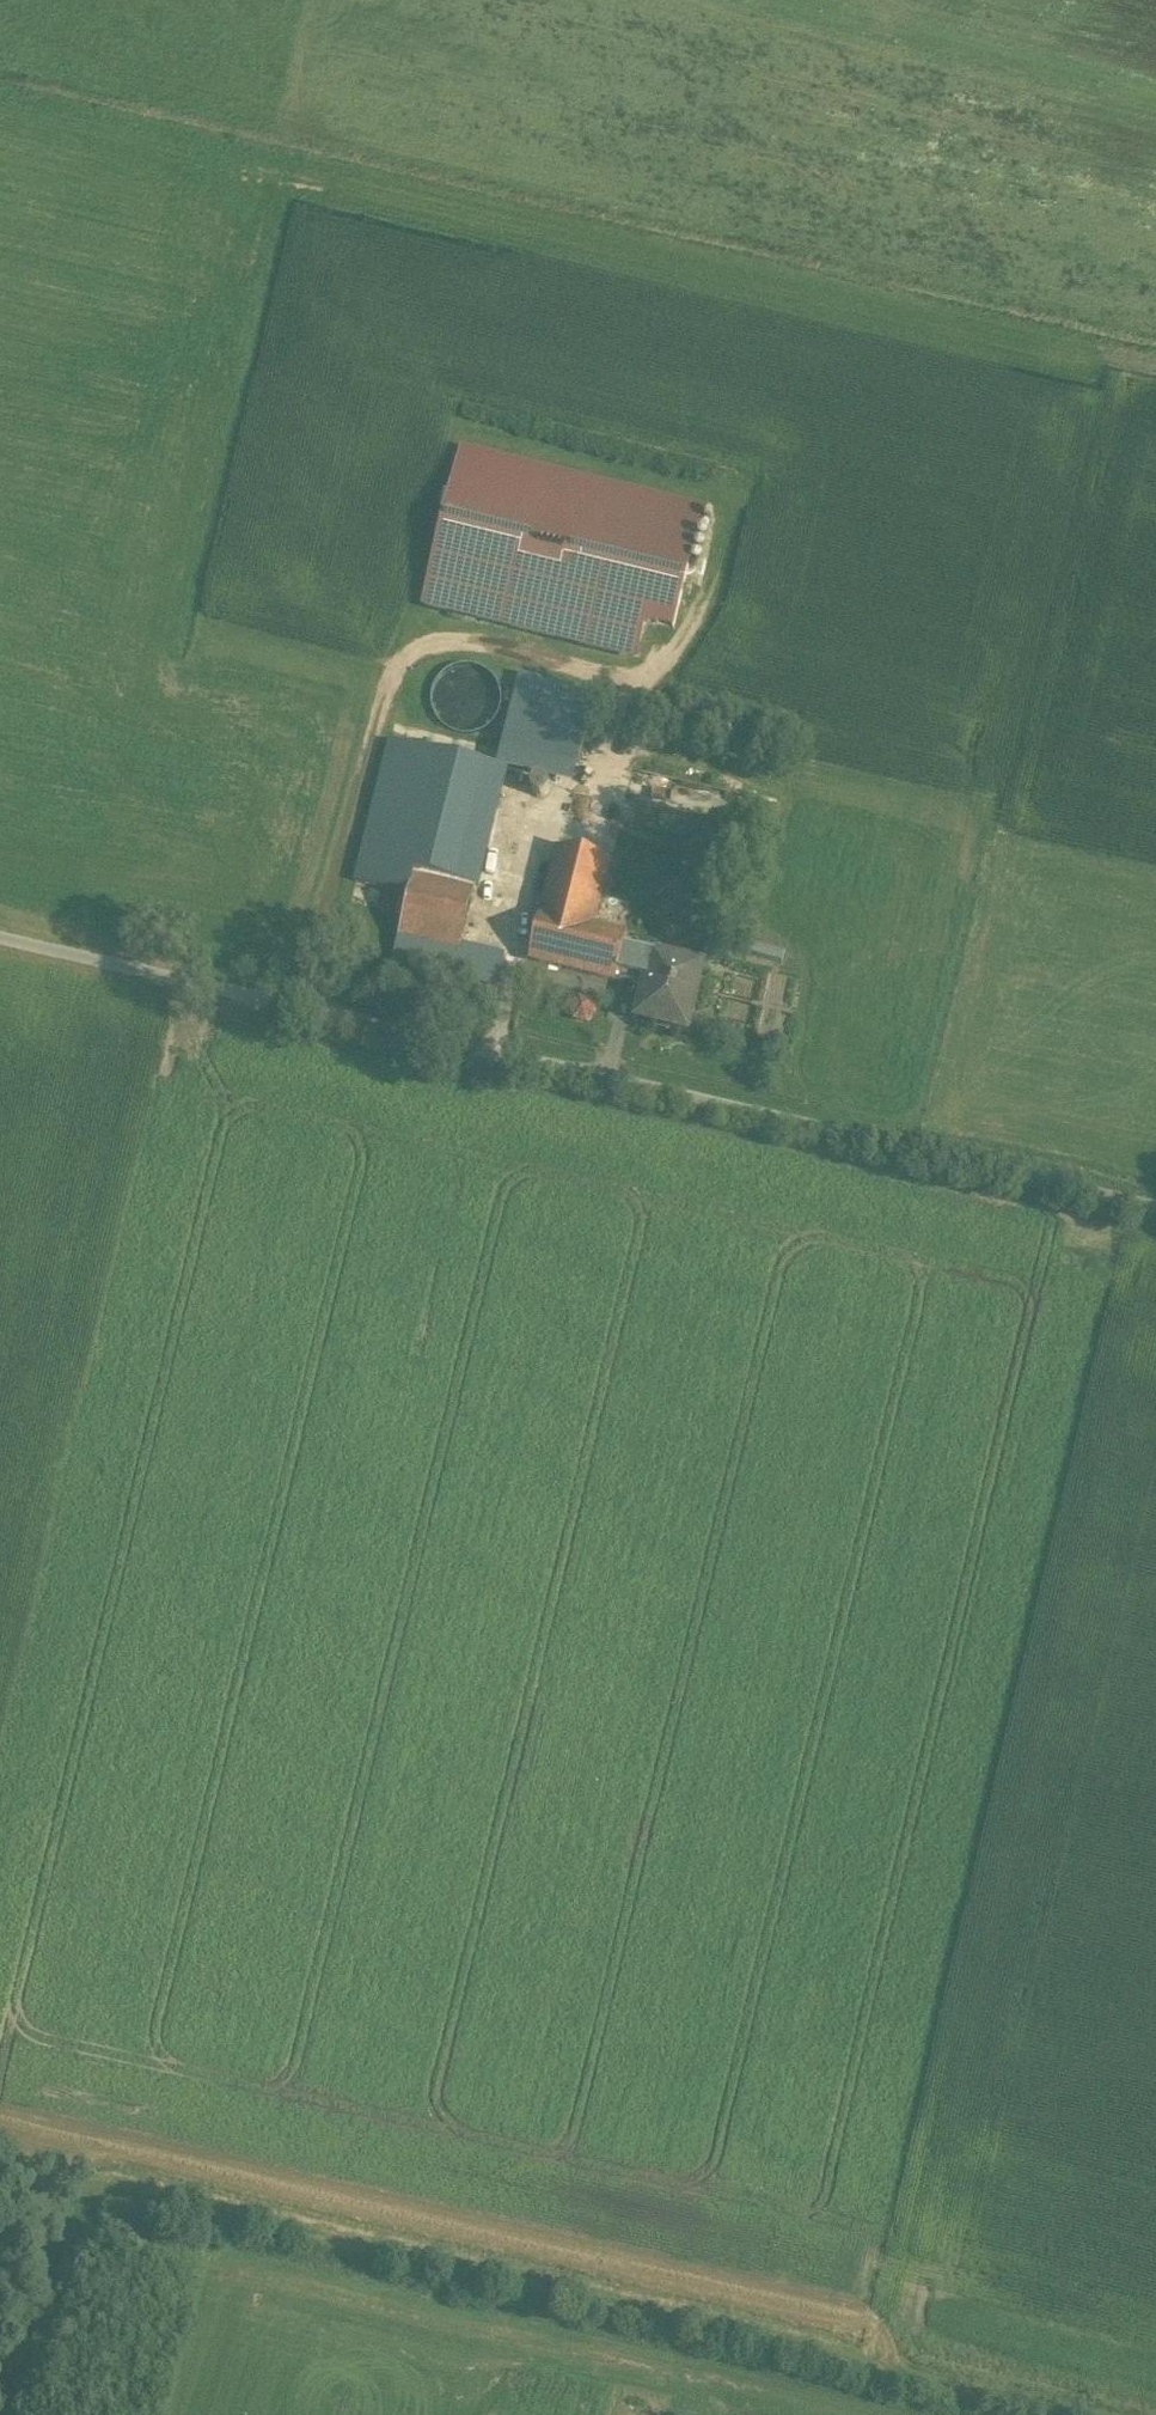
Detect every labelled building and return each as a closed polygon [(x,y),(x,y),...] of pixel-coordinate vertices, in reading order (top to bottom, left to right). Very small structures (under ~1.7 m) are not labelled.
[(702,512),(462,452),(424,604),(636,657),(645,620),(658,624),(666,590),(681,594),(672,627),(673,628),(702,512)] [(498,715),(501,702),(498,689),(490,678),(478,670),(465,668),(452,671),(441,679),(433,690),(431,704),(434,717),(442,728),(453,735),(466,738),(480,735),(491,727),(498,715)] [(590,711),(515,693),(498,764),(573,782),(590,711)] [(506,769),(391,740),(355,880),(407,893),(393,960),(497,986),(504,956),(460,945),(475,889),(473,889),(475,883),(477,884),(506,769)] [(549,791),(550,788),(549,784),(547,781),(544,779),(540,779),(537,780),(534,782),(532,785),(531,788),(532,792),(534,795),(537,797),(541,797),(544,796),(547,794),(549,791)] [(611,860),(557,847),(529,960),(615,982),(615,980),(622,953),(627,933),(595,925),(611,860)] [(652,960),(622,953),(615,980),(645,987),(652,960)] [(701,968),(653,956),(652,960),(645,987),(638,1018),(686,1030),(701,968)]
